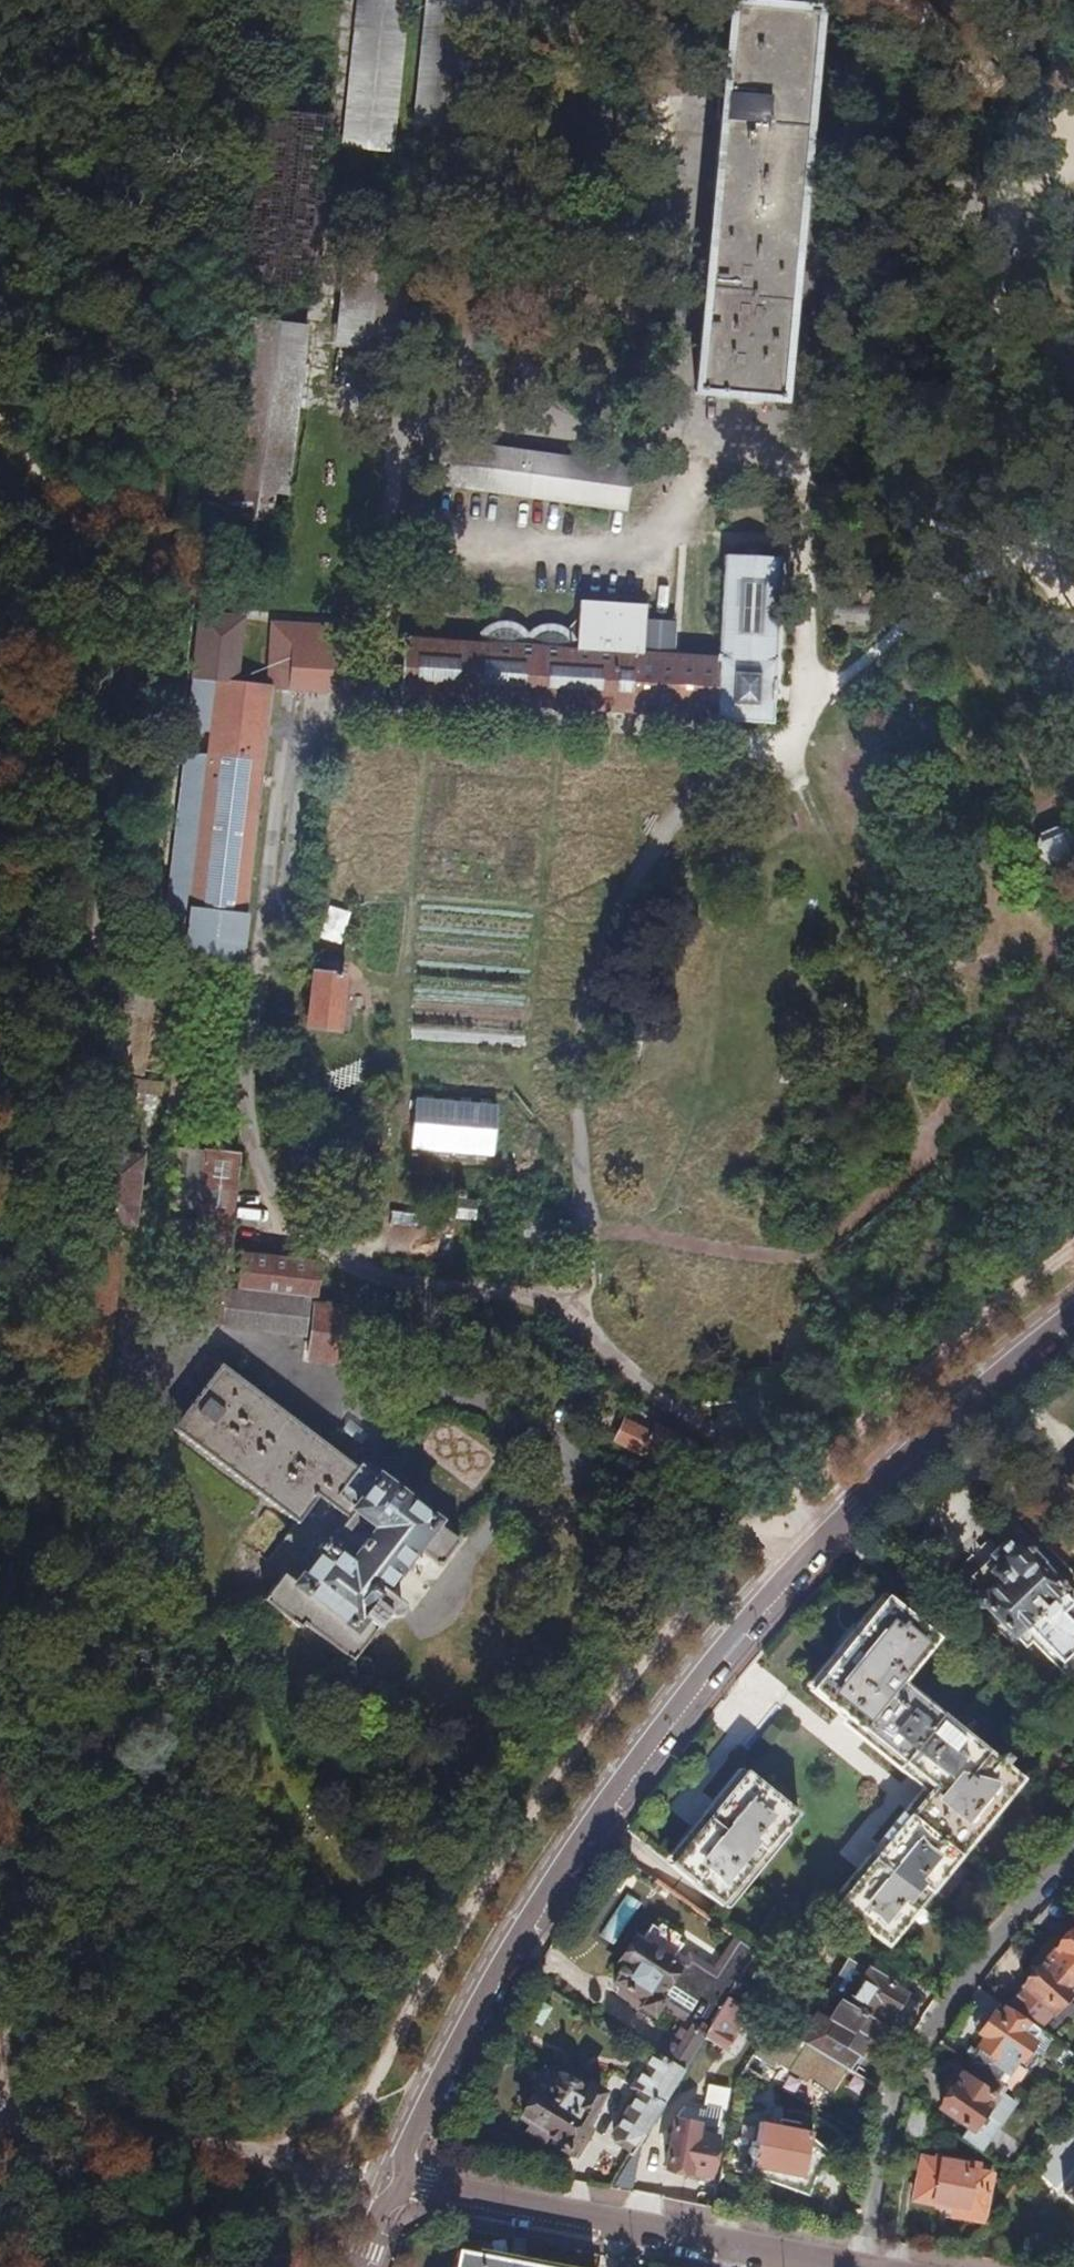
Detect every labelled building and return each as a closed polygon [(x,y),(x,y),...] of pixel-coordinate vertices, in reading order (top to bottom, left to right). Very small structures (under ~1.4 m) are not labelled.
[(348,147),(389,150),(403,0),(362,0),(348,147)] [(470,85),(479,0),(429,0),(420,80),(470,85)] [(704,394),(790,401),(822,11),(736,4),(704,394)] [(242,287),(308,295),(327,119),(262,113),(242,287)] [(338,347),(393,354),(404,270),(349,263),(338,347)] [(233,521),(271,522),(274,496),(284,497),(304,330),(248,323),(230,486),(178,481),(175,514),(233,521)] [(426,481),(524,494),(529,455),(431,442),(426,481)] [(529,455),(524,494),(625,508),(630,468),(529,455)] [(719,660),(716,718),(716,722),(770,726),(780,559),(726,555),(719,660)] [(830,602),(829,624),(870,626),(871,603),(830,602)] [(716,718),(719,660),(673,657),(674,625),(643,622),(644,607),(578,603),(577,619),(566,632),(563,630),(556,626),(548,624),(541,625),(533,627),(526,631),(524,634),(518,629),(510,625),(501,624),(494,625),(487,627),(480,632),(479,644),(409,637),(404,696),(716,718)] [(243,915),(267,687),(237,683),(244,618),(201,613),(188,728),(210,730),(208,753),(185,750),(163,945),(185,948),(184,957),(241,963),(246,915),(243,915)] [(275,621),(267,687),(343,694),(349,630),(275,621)] [(138,845),(165,848),(172,794),(145,791),(138,845)] [(1038,851),(1043,863),(1049,860),(1050,862),(1070,854),(1062,834),(1041,844),(1042,849),(1038,851)] [(338,951),(347,919),(324,913),(315,945),(338,951)] [(310,1030),(347,1033),(352,973),(315,970),(310,1030)] [(143,1095),(152,1016),(169,1017),(174,984),(115,977),(102,1108),(124,1110),(126,1097),(128,1094),(143,1095)] [(184,1111),(189,1067),(171,1063),(165,1109),(184,1111)] [(410,1151),(491,1158),(495,1107),(414,1100),(410,1151)] [(187,1321),(218,1324),(220,1293),(235,1155),(172,1148),(157,1273),(192,1278),(187,1321)] [(73,1401),(100,1404),(116,1250),(107,1249),(109,1223),(131,1226),(139,1157),(97,1153),(73,1401)] [(454,1221),(475,1221),(475,1202),(454,1202),(454,1221)] [(238,1291),(314,1298),(317,1265),(242,1259),(238,1291)] [(222,1330),(300,1338),(304,1302),(238,1295),(226,1294),(222,1330)] [(305,1360),(349,1365),(355,1311),(311,1306),(305,1360)] [(300,1627),(349,1665),(382,1623),(391,1623),(400,1613),(401,1603),(383,1589),(414,1548),(437,1566),(456,1543),(353,1469),(350,1473),(220,1366),(170,1428),(296,1523),(315,1501),(346,1521),(296,1584),(281,1574),(262,1604),(296,1632),(300,1627)] [(678,1463),(706,1484),(718,1467),(690,1446),(656,1427),(651,1435),(625,1424),(614,1444),(665,1467),(669,1461),(678,1463)] [(1014,1536),(970,1576),(986,1593),(979,1600),(1024,1648),(1030,1643),(1073,1690),(1073,1616),(1068,1609),(1073,1603),(1073,1596),(1065,1586),(1062,1589),(1039,1564),(1040,1563),(1014,1536)] [(667,1864),(719,1906),(709,1918),(738,1939),(754,1950),(755,1950),(761,1940),(784,1903),(819,1924),(833,1906),(885,1948),(924,1900),(1021,1780),(1003,1766),(1008,1759),(1003,1754),(997,1761),(902,1682),(937,1639),(885,1597),(870,1616),(872,1618),(825,1674),(824,1673),(807,1694),(758,1655),(729,1691),(696,1732),(743,1771),(729,1789),(731,1791),(684,1848),(683,1846),(667,1864)] [(614,1940),(638,1901),(627,1894),(603,1933),(614,1940)] [(680,2013),(675,2022),(682,2026),(681,2029),(673,2024),(657,2052),(663,2056),(662,2058),(681,2070),(702,2036),(726,1998),(733,1984),(736,1980),(754,1950),(738,1939),(714,1977),(689,1961),(685,1967),(672,1958),(681,1944),(676,1941),(678,1936),(658,1923),(655,1927),(650,1924),(639,1941),(634,1938),(619,1961),(624,1964),(613,1981),(642,2000),(638,2006),(652,2014),(661,2000),(680,2013)] [(1040,1951),(1073,1981),(1073,1926),(1071,1929),(1056,1946),(1049,1941),(1040,1951)] [(1070,1996),(1073,1991),(1073,1981),(1040,1951),(1031,1961),(1038,1967),(1022,1985),(1051,2011),(1066,1993),(1070,1996)] [(891,1988),(892,1986),(846,1958),(825,1992),(839,2001),(846,2005),(881,2026),(890,2013),(889,2012),(900,1994),(891,1988)] [(736,1980),(733,1984),(743,1990),(735,2003),(739,2005),(749,1988),(736,1980)] [(743,1990),(733,1984),(726,1998),(735,2003),(743,1990)] [(735,2003),(726,1998),(702,2036),(721,2049),(746,2010),(739,2005),(735,2003)] [(818,2013),(800,2042),(804,2044),(847,2070),(858,2055),(860,2055),(868,2042),(871,2043),(881,2026),(846,2005),(839,2001),(828,2019),(818,2013)] [(968,2057),(970,2058),(967,2063),(973,2067),(1005,2088),(1009,2091),(1024,2070),(1013,2062),(1016,2058),(1017,2059),(1027,2047),(1060,2069),(1071,2053),(1000,2003),(991,2015),(978,2032),(984,2036),(975,2049),(973,2048),(968,2057)] [(800,2042),(771,2024),(752,2055),(771,2066),(774,2062),(787,2070),(804,2044),(800,2042)] [(622,2120),(612,2134),(634,2147),(681,2070),(662,2058),(652,2053),(632,2086),(636,2090),(619,2118),(622,2120)] [(1015,2103),(1001,2094),(1005,2088),(973,2067),(965,2078),(953,2069),(944,2082),(951,2087),(939,2106),(971,2128),(981,2113),(998,2126),(1015,2103)] [(532,2087),(538,2090),(521,2116),(531,2122),(527,2129),(543,2139),(547,2133),(554,2137),(552,2141),(572,2153),(586,2130),(584,2128),(588,2122),(583,2118),(586,2114),(588,2113),(600,2094),(599,2091),(590,2086),(588,2087),(584,2092),(558,2077),(555,2076),(543,2069),(532,2087)] [(906,2134),(923,2138),(928,2109),(911,2106),(906,2134)] [(780,2126),(758,2121),(749,2167),(758,2169),(756,2176),(808,2197),(813,2180),(832,2156),(808,2138),(811,2125),(781,2119),(780,2126)] [(708,2176),(716,2128),(673,2120),(664,2167),(708,2176)] [(934,2203),(933,2205),(953,2209),(980,2214),(982,2214),(989,2175),(962,2169),(963,2163),(934,2157),(933,2161),(920,2158),(913,2199),(934,2203)] [(1063,2194),(1073,2204),(1073,2182),(1063,2194)] [(980,2214),(953,2209),(952,2215),(979,2220),(980,2214)] [(457,2249),(453,2266),(547,2266),(457,2249)]
